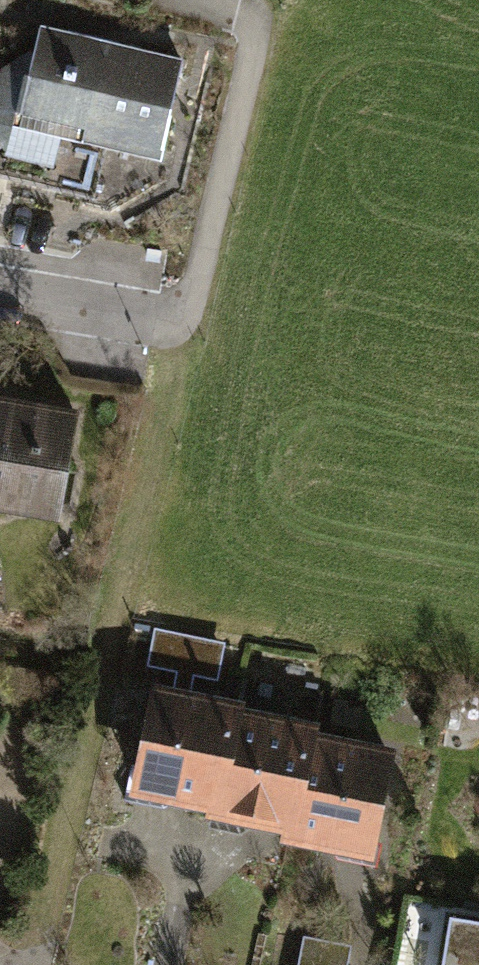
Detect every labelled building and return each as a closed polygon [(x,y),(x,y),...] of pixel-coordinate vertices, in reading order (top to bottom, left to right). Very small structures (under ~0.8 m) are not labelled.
[(40,29),(35,54),(32,54),(4,71),(0,87),(0,137),(11,151),(5,175),(91,195),(103,145),(160,158),(182,63),(40,29)] [(0,406),(0,503),(56,513),(73,419),(0,406)] [(219,643),(165,632),(159,661),(214,672),(219,643)] [(235,710),(157,694),(137,789),(216,805),(234,715),(235,710)] [(311,731),(234,715),(216,805),(214,811),(291,827),(309,740),(311,731)] [(389,756),(309,740),(291,827),(290,835),(369,851),(389,756)] [(450,917),(441,964),(478,964),(478,922),(450,917)] [(307,940),(302,964),(343,964),(347,948),(307,940)]
